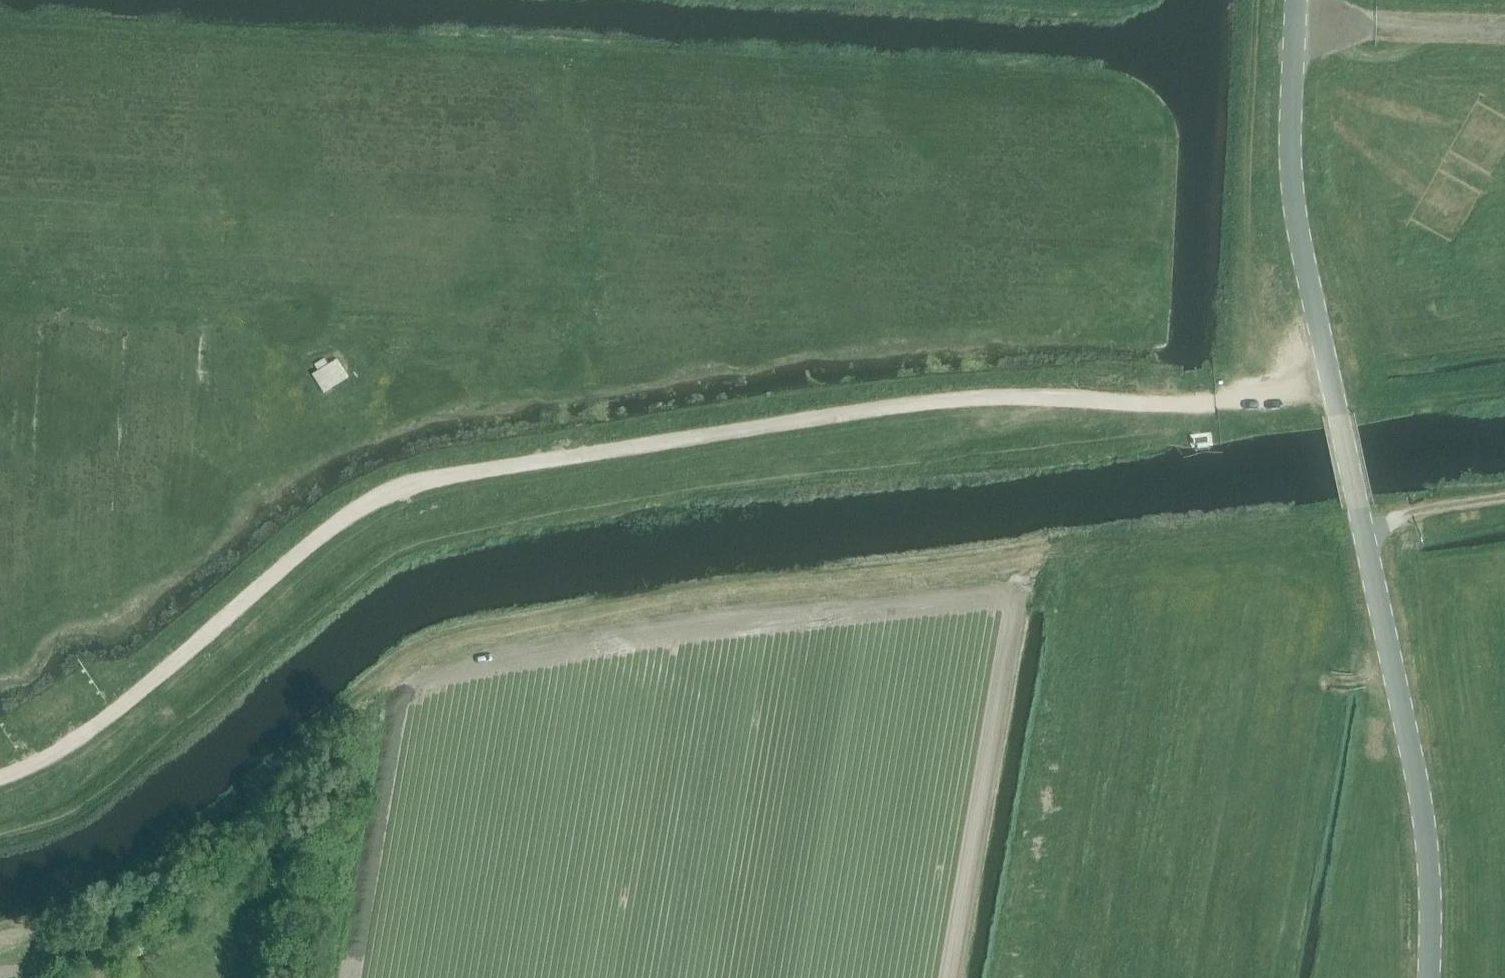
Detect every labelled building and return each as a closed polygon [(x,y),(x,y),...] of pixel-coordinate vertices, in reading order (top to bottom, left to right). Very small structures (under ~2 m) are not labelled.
[(322,359),(312,366),(317,373),(310,377),(322,396),(347,380),(335,361),(327,366),(322,359)]
